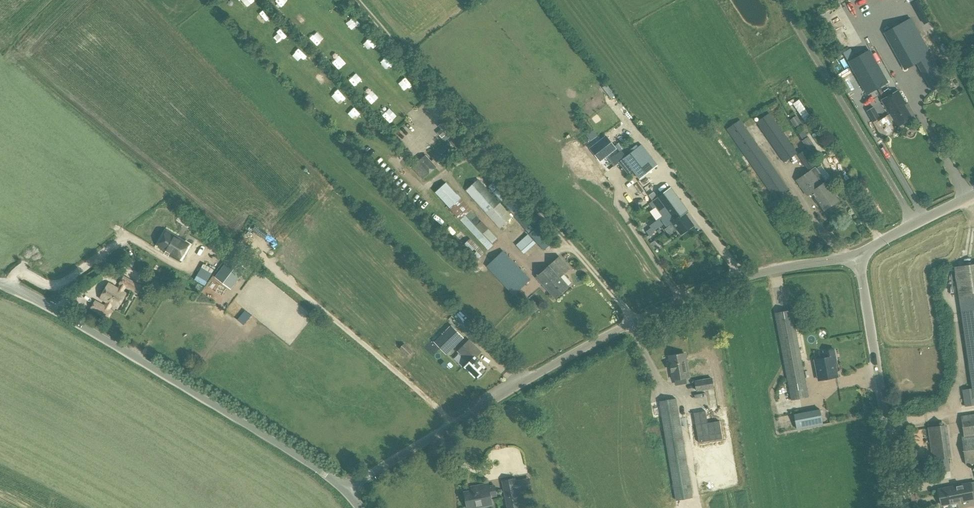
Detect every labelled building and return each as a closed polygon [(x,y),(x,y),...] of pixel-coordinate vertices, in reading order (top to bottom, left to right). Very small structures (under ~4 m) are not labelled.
[(259,23),(265,20),(259,8),(253,12),(259,23)] [(910,19),(884,33),(905,69),(916,62),(932,91),(946,83),(910,19)] [(317,32),(312,34),(315,42),(320,40),(317,32)] [(969,46),(954,53),(960,63),(973,55),(969,46)] [(883,74),(869,50),(849,61),(863,85),(867,93),(874,90),(879,87),(887,82),(883,74)] [(388,58),(378,61),(381,70),(391,66),(388,58)] [(323,86),(328,82),(319,72),(314,77),(323,86)] [(873,108),(867,111),(882,137),(894,130),(889,122),(893,120),(897,128),(914,118),(898,91),(881,100),(890,116),(887,118),(886,117),(880,120),(873,108)] [(805,102),(795,107),(801,120),(811,115),(805,102)] [(771,114),(758,122),(764,130),(762,131),(784,162),(797,153),(786,136),(771,114)] [(624,115),(618,119),(626,133),(632,130),(624,115)] [(797,115),(791,119),(796,127),(802,123),(797,115)] [(443,129),(438,133),(445,141),(458,130),(448,118),(440,125),(443,129)] [(741,120),(727,130),(776,200),(790,190),(741,120)] [(809,136),(802,140),(810,151),(816,147),(809,136)] [(658,166),(641,143),(638,145),(632,139),(613,155),(628,174),(633,170),(640,179),(646,175),(658,166)] [(446,142),(433,154),(441,163),(454,151),(446,142)] [(807,149),(798,155),(808,169),(817,164),(807,149)] [(427,155),(418,162),(428,174),(437,166),(427,155)] [(812,170),(798,180),(820,213),(839,200),(826,182),(822,184),(812,170)] [(499,177),(489,187),(515,215),(526,206),(499,177)] [(479,179),(466,191),(500,227),(513,217),(479,179)] [(447,182),(436,192),(460,219),(488,250),(499,240),(447,182)] [(671,187),(652,201),(669,224),(672,222),(681,235),(693,226),(684,213),(688,211),(671,187)] [(779,202),(772,208),(781,220),(788,216),(779,202)] [(530,234),(540,224),(531,213),(520,223),(530,234)] [(808,219),(798,224),(801,230),(811,224),(808,219)] [(653,231),(663,225),(659,220),(650,226),(653,231)] [(540,224),(530,234),(544,250),(555,240),(540,224)] [(654,235),(661,243),(671,235),(664,227),(654,235)] [(180,259),(189,244),(167,232),(159,246),(180,259)] [(459,247),(474,260),(482,251),(467,238),(459,247)] [(189,248),(192,257),(206,251),(203,243),(189,248)] [(503,251),(486,266),(514,295),(531,279),(503,251)] [(246,270),(231,258),(215,278),(231,290),(246,270)] [(559,258),(537,278),(555,299),(568,288),(560,278),(569,270),(559,258)] [(960,267),(970,340),(963,341),(967,368),(973,367),(973,266),(960,267)] [(99,274),(87,283),(91,288),(103,279),(99,274)] [(121,285),(118,289),(109,284),(101,298),(108,303),(105,307),(96,301),(91,309),(106,317),(110,310),(109,309),(112,305),(118,309),(127,294),(123,292),(126,287),(138,294),(142,287),(125,277),(120,284),(121,285)] [(198,290),(207,295),(214,283),(204,278),(198,290)] [(529,307),(534,312),(540,307),(534,301),(529,307)] [(792,310),(775,313),(792,400),(808,396),(792,310)] [(461,327),(466,322),(457,314),(453,318),(461,327)] [(451,326),(434,343),(446,355),(463,338),(451,326)] [(469,340),(458,351),(469,362),(465,367),(476,378),(478,377),(480,378),(482,377),(485,373),(486,371),(485,370),(486,368),(476,358),(481,352),(469,340)] [(404,344),(400,348),(408,357),(413,352),(404,344)] [(826,358),(815,360),(819,380),(838,376),(836,363),(838,363),(835,349),(824,351),(826,358)] [(685,353),(669,356),(673,380),(689,377),(685,353)] [(713,377),(695,380),(697,391),(715,388),(713,377)] [(719,396),(726,394),(723,386),(716,388),(719,396)] [(677,398),(659,401),(676,500),(693,497),(677,398)] [(820,409),(795,414),(797,429),(823,424),(820,409)] [(706,411),(694,413),(699,443),(722,439),(719,421),(707,423),(706,411)] [(949,424),(929,427),(934,459),(953,456),(949,424)] [(918,457),(927,457),(926,437),(917,437),(918,457)] [(515,479),(502,481),(508,507),(521,507),(515,479)] [(938,489),(941,505),(973,499),(973,497),(971,483),(938,489)] [(496,495),(494,486),(488,487),(487,484),(472,487),(473,491),(465,492),(465,493),(466,493),(468,500),(466,500),(468,507),(473,507),(491,504),(490,496),(496,495)]
